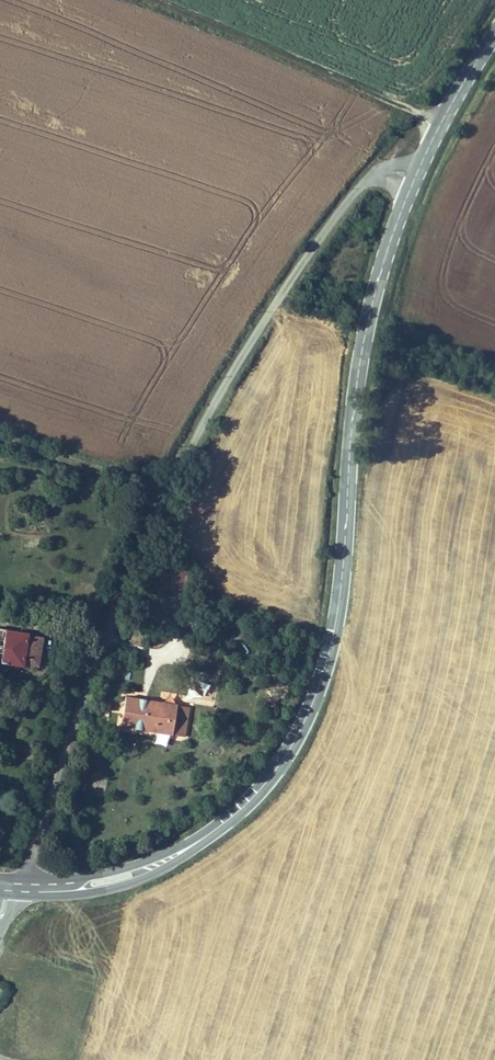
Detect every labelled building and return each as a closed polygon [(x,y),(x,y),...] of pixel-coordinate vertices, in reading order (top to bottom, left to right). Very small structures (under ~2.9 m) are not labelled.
[(188,584),(189,571),(179,570),(178,583),(188,584)] [(0,625),(0,663),(21,666),(23,659),(39,662),(43,632),(0,625)] [(170,661),(172,654),(158,650),(156,657),(170,661)] [(155,728),(161,699),(125,693),(120,722),(155,728)] [(175,702),(161,699),(155,728),(169,731),(175,702)] [(188,704),(175,702),(169,731),(183,733),(188,704)]
